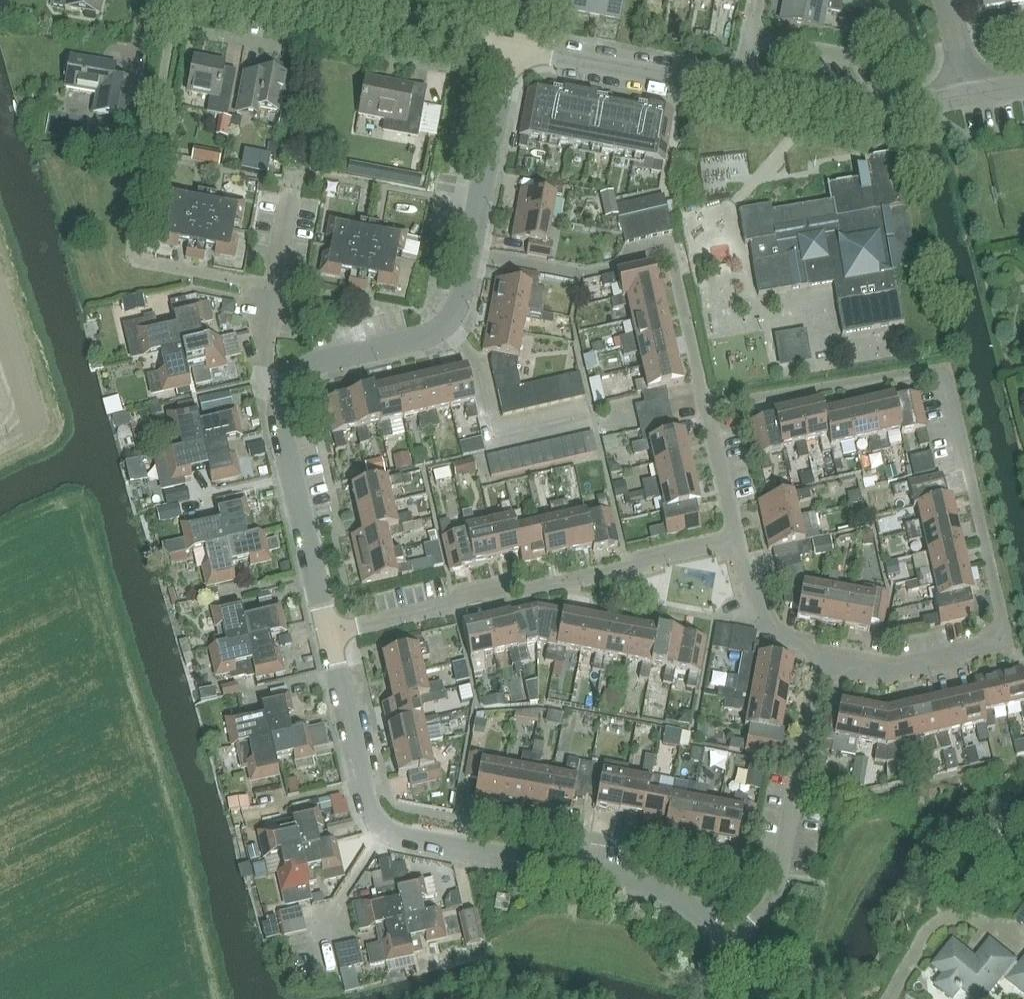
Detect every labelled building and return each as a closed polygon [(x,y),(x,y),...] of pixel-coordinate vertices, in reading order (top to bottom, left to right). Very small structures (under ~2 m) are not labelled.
[(64,7),(98,14),(100,0),(66,0),(64,7)] [(594,14),(597,0),(572,0),(570,9),(594,14)] [(594,14),(619,18),(622,0),(597,0),(594,14)] [(840,7),(807,0),(784,0),(780,20),(820,28),(823,10),(839,14),(840,7)] [(985,8),(1011,5),(1010,0),(984,0),(985,8)] [(101,61),(70,55),(64,88),(95,94),(92,112),(131,120),(137,85),(112,80),(114,66),(101,64),(101,61)] [(226,117),(235,69),(222,67),(223,63),(194,57),(187,91),(210,95),(206,113),(226,117)] [(279,112),(287,74),(255,68),(254,74),(243,72),(235,112),(248,114),(249,106),(279,112)] [(415,138),(425,88),(365,76),(358,115),(385,120),(383,131),(415,138)] [(547,148),(558,91),(559,85),(548,83),(546,94),(528,91),(519,136),(520,136),(518,148),(525,149),(528,138),(539,140),(538,147),(547,148)] [(569,145),(579,95),(558,91),(547,148),(558,150),(559,144),(569,145)] [(612,154),(621,107),(610,105),(612,95),(601,93),(599,99),(589,156),(600,158),(601,152),(612,154)] [(581,155),(589,156),(599,99),(579,95),(569,145),(583,148),(581,155)] [(633,164),(643,107),(644,102),(634,100),(632,110),(621,107),(612,154),(625,156),(624,163),(633,164)] [(643,107),(633,164),(642,166),(644,159),(653,161),(650,173),(660,174),(662,163),(672,112),(643,107)] [(422,111),(418,140),(436,142),(439,113),(422,111)] [(219,164),(220,153),(165,143),(163,155),(219,164)] [(771,206),(739,211),(744,244),(749,243),(758,295),(834,283),(842,335),(904,324),(896,272),(916,269),(896,152),(894,152),(894,154),(865,159),(865,157),(863,157),(865,166),(856,167),(858,180),(829,185),(828,183),(826,183),(830,202),(772,212),(771,206)] [(348,164),(346,174),(418,188),(419,178),(348,164)] [(521,190),(517,214),(551,221),(555,197),(561,198),(563,186),(540,181),(538,193),(521,190)] [(201,224),(207,189),(198,187),(196,201),(186,199),(187,194),(169,191),(165,209),(170,210),(169,218),(201,224)] [(216,191),(207,189),(201,224),(233,230),(235,222),(240,223),(243,204),(224,201),(224,206),(214,204),(216,191)] [(619,218),(667,207),(664,196),(617,207),(619,218)] [(609,197),(600,199),(605,223),(614,221),(609,197)] [(672,233),(669,218),(667,209),(655,212),(660,235),(672,233)] [(660,235),(655,212),(643,215),(648,238),(660,235)] [(551,221),(517,214),(512,239),(529,242),(527,254),(550,258),(553,245),(547,244),(551,221)] [(643,215),(632,217),(637,241),(648,238),(643,215)] [(363,254),(370,218),(361,217),(358,230),(349,229),(349,224),(331,220),(328,239),(333,240),(331,248),(363,254)] [(637,241),(632,217),(620,220),(625,243),(637,241)] [(201,224),(169,218),(167,226),(162,225),(159,244),(177,247),(178,242),(188,244),(186,258),(195,259),(201,224)] [(379,220),(370,218),(363,254),(396,259),(397,252),(402,252),(405,234),(387,231),(386,235),(376,234),(379,220)] [(232,238),(233,230),(201,224),(195,259),(203,261),(206,247),(216,249),(215,254),(233,257),(237,239),(232,238)] [(708,246),(709,262),(727,262),(727,246),(708,246)] [(348,287),(357,289),(363,254),(331,248),(330,256),(325,255),(321,273),(340,277),(341,272),(350,274),(348,287)] [(394,268),(396,259),(363,254),(357,289),(366,290),(368,277),(378,279),(377,284),(396,287),(399,269),(394,268)] [(622,297),(656,289),(651,266),(617,274),(601,278),(604,287),(619,284),(622,297)] [(526,310),(527,310),(531,287),(537,288),(539,275),(515,271),(513,283),(496,280),(492,304),(526,310)] [(656,289),(622,297),(611,300),(613,309),(628,306),(632,320),(666,313),(660,289),(656,289)] [(176,327),(181,348),(203,344),(203,343),(199,325),(213,322),(208,304),(186,309),(184,299),(170,302),(176,327)] [(120,318),(133,317),(132,302),(119,303),(120,318)] [(542,313),(527,310),(526,310),(492,304),(488,328),(522,334),(525,319),(541,322),(542,313)] [(666,313),(632,320),(635,335),(619,338),(621,347),(671,336),(666,313)] [(176,327),(158,331),(154,314),(143,317),(144,322),(125,327),(132,360),(160,354),(160,353),(181,348),(176,327)] [(493,376),(517,371),(516,368),(518,358),(522,334),(488,328),(483,352),(492,354),(490,363),(493,376)] [(203,344),(181,348),(186,370),(187,370),(192,369),(195,384),(210,381),(207,370),(224,366),(223,359),(238,355),(234,336),(203,343),(203,344)] [(639,353),(642,367),(676,359),(671,336),(621,347),(623,357),(639,353)] [(160,353),(160,354),(164,372),(147,376),(151,394),(175,389),(176,397),(191,394),(189,385),(190,385),(187,370),(186,370),(181,348),(160,353)] [(642,392),(644,404),(645,404),(658,401),(668,399),(666,387),(682,383),(676,359),(642,367),(645,381),(633,383),(636,393),(642,392)] [(443,374),(450,409),(465,406),(468,421),(478,419),(474,403),(475,403),(467,368),(443,374)] [(497,393),(508,390),(518,388),(521,387),(517,371),(493,376),(497,393)] [(436,412),(450,409),(443,374),(419,379),(431,430),(439,428),(436,412)] [(569,376),(574,400),(585,397),(579,374),(569,376)] [(574,400),(569,376),(558,379),(564,402),(574,400)] [(396,385),(404,420),(418,416),(422,432),(431,430),(419,379),(396,385)] [(554,404),(564,402),(558,379),(548,381),(554,404)] [(538,383),(544,407),(554,404),(548,381),(538,383)] [(544,407),(538,383),(528,386),(533,409),(544,407)] [(389,423),(404,420),(396,385),(373,390),(380,425),(383,441),(393,438),(389,423)] [(523,411),(533,409),(528,386),(521,387),(518,388),(523,411)] [(513,414),(523,411),(518,388),(508,390),(513,414)] [(366,428),(380,425),(373,390),(349,396),(356,430),(360,446),(369,444),(366,428)] [(502,416),(513,414),(508,390),(497,393),(502,416)] [(232,407),(229,393),(199,400),(202,414),(232,407)] [(901,431),(900,431),(901,435),(916,431),(920,447),(929,445),(925,429),(926,429),(918,395),(895,401),(894,401),(901,431)] [(356,430),(349,396),(325,402),(333,436),(337,451),(346,449),(343,434),(356,430)] [(886,434),(900,431),(901,431),(894,401),(895,401),(894,397),(870,402),(881,452),(890,450),(886,434)] [(645,404),(644,404),(635,406),(638,418),(671,410),(668,399),(658,401),(645,404)] [(199,424),(196,409),(195,409),(193,401),(176,406),(178,413),(169,415),(173,433),(178,432),(182,450),(182,451),(203,446),(199,424)] [(823,414),(824,413),(821,402),(797,407),(805,441),(819,438),(822,454),(831,452),(823,414)] [(846,408),(854,441),(869,438),(872,454),(881,452),(870,402),(846,408)] [(773,413),(774,416),(781,447),(782,446),(796,443),(799,459),(809,457),(805,441),(797,407),(773,413)] [(823,414),(831,452),(834,463),(843,460),(839,445),(854,441),(846,408),(824,413),(823,414)] [(640,431),(664,425),(674,423),(671,410),(638,418),(640,431)] [(217,420),(199,424),(203,446),(225,441),(240,438),(234,411),(216,415),(217,420)] [(774,416),(750,422),(758,456),(759,456),(762,471),(772,469),(768,454),(783,450),(782,446),(781,447),(774,416)] [(683,432),(676,434),(674,423),(664,425),(640,431),(643,442),(648,466),(688,457),(683,432)] [(581,435),(586,455),(597,453),(592,432),(581,435)] [(479,434),(458,439),(462,455),(483,450),(479,434)] [(586,455),(581,435),(571,437),(576,458),(586,455)] [(571,437),(560,440),(565,460),(576,458),(571,437)] [(554,463),(565,460),(560,440),(550,442),(554,463)] [(208,467),(211,483),(238,477),(234,458),(229,459),(225,441),(203,446),(208,467)] [(544,465),(554,463),(550,442),(539,444),(544,465)] [(533,467),(544,465),(539,444),(529,447),(533,467)] [(190,471),(208,467),(203,446),(182,451),(182,450),(154,456),(162,490),(182,485),(181,479),(191,476),(190,471)] [(523,470),(533,467),(529,447),(518,449),(523,470)] [(512,472),(523,470),(518,449),(507,452),(512,472)] [(502,475),(512,472),(507,452),(497,454),(502,475)] [(491,477),(502,475),(497,454),(486,457),(491,477)] [(644,491),(694,480),(688,457),(648,466),(652,480),(642,482),(644,491)] [(130,483),(144,480),(140,460),(125,464),(130,483)] [(619,472),(618,465),(616,464),(614,463),(608,464),(610,474),(619,472)] [(476,473),(454,474),(455,484),(476,483),(476,473)] [(357,511),(391,503),(388,489),(404,485),(402,476),(387,479),(352,487),(357,511)] [(947,500),(947,499),(942,476),(908,483),(908,484),(892,487),(893,488),(889,489),(890,498),(910,493),(913,508),(917,507),(947,500)] [(695,504),(695,505),(699,504),(694,480),(644,491),(646,500),(662,497),(665,511),(695,504)] [(758,501),(764,525),(799,517),(796,503),(811,499),(809,490),(794,494),(793,493),(758,501)] [(247,538),(243,520),(248,519),(243,500),(236,502),(234,496),(215,500),(220,522),(221,522),(226,543),(247,538)] [(593,547),(592,547),(593,551),(618,545),(609,511),(606,496),(597,498),(600,514),(587,517),(586,517),(593,547)] [(951,498),(947,499),(947,500),(917,507),(920,521),(905,525),(907,533),(957,522),(951,498)] [(586,517),(587,517),(586,513),(570,516),(567,501),(558,503),(569,552),(592,547),(593,547),(586,517)] [(511,513),(512,513),(509,502),(500,505),(503,520),(489,523),(497,557),(519,552),(520,552),(511,513)] [(401,525),(402,526),(412,524),(410,514),(395,518),(391,503),(357,511),(362,533),(363,534),(401,525)] [(569,552),(558,503),(549,505),(552,520),(538,524),(546,558),(569,552)] [(701,528),(695,505),(695,504),(665,511),(661,511),(664,526),(649,530),(651,539),(667,536),(701,528)] [(156,510),(159,522),(181,517),(178,505),(156,510)] [(465,528),(466,533),(466,532),(473,563),(474,563),(497,557),(489,523),(475,527),(471,511),(462,513),(465,528)] [(520,511),(512,513),(511,513),(520,552),(519,552),(522,563),(546,558),(538,524),(524,527),(520,511)] [(799,517),(764,525),(769,549),(773,549),(775,560),(798,554),(796,543),(820,538),(818,528),(816,529),(813,514),(799,517)] [(466,532),(466,533),(452,536),(449,520),(439,522),(443,538),(442,538),(450,572),(475,566),(474,563),(473,563),(466,532)] [(189,552),(204,549),(204,548),(226,543),(221,522),(220,522),(202,526),(201,521),(183,525),(189,552)] [(957,522),(907,533),(909,542),(924,539),(928,553),(962,546),(957,522)] [(363,534),(362,533),(352,536),(357,560),(391,552),(388,538),(403,535),(402,526),(401,525),(363,534)] [(230,565),(231,564),(249,560),(250,565),(268,561),(266,553),(277,550),(275,542),(264,544),(262,534),(247,538),(226,543),(230,565)] [(234,580),(231,564),(230,565),(226,543),(204,548),(204,549),(208,567),(203,568),(208,586),(234,580)] [(962,546),(928,553),(931,568),(915,571),(917,580),(967,569),(962,546)] [(394,567),(391,552),(357,560),(362,584),(397,576),(412,572),(410,563),(394,567)] [(777,571),(801,565),(798,554),(775,560),(777,571)] [(777,571),(780,582),(803,576),(801,565),(777,571)] [(935,585),(938,599),(938,600),(969,593),(969,594),(973,593),(967,569),(917,580),(919,589),(935,585)] [(845,627),(851,592),(836,590),(839,574),(830,572),(827,588),(821,623),(845,627)] [(797,618),(821,623),(827,588),(804,583),(804,581),(803,576),(780,582),(785,604),(799,606),(797,618)] [(851,592),(845,627),(869,631),(872,614),(884,617),(888,593),(875,591),(874,597),(851,592)] [(938,600),(938,599),(934,600),(938,615),(922,619),(924,628),(940,625),(974,617),(969,594),(969,593),(938,600)] [(214,638),(216,647),(226,645),(226,646),(247,640),(243,619),(240,604),(213,610),(219,637),(214,638)] [(269,636),(285,633),(279,606),(260,610),(261,615),(243,619),(247,640),(269,636)] [(537,644),(536,608),(509,614),(521,664),(530,662),(526,646),(537,644)] [(563,613),(536,608),(537,644),(548,646),(545,661),(554,663),(563,613)] [(566,649),(580,652),(587,617),(563,613),(554,663),(563,665),(566,649)] [(512,666),(521,664),(509,614),(486,619),(494,653),(509,650),(512,666)] [(592,670),(601,672),(610,622),(587,617),(580,652),(595,654),(592,670)] [(479,657),(494,653),(486,619),(462,625),(470,660),(474,674),(483,672),(479,657)] [(613,658),(628,660),(634,626),(610,622),(601,672),(610,673),(613,658)] [(649,680),(651,665),(658,630),(634,626),(628,660),(642,663),(639,679),(649,680)] [(740,654),(745,630),(733,628),(728,651),(740,654)] [(672,685),(675,669),(681,635),(658,630),(651,665),(666,667),(663,683),(672,685)] [(754,643),(755,643),(755,642),(757,632),(745,630),(740,654),(742,654),(752,656),(754,643)] [(383,655),(388,679),(422,671),(420,660),(429,658),(426,646),(423,647),(420,634),(397,640),(399,651),(383,655)] [(681,635),(675,669),(689,672),(686,687),(696,689),(699,673),(705,639),(681,635)] [(273,654),(269,636),(247,640),(252,662),(255,678),(264,676),(266,684),(276,682),(275,673),(282,672),(278,653),(273,654)] [(216,647),(211,648),(217,675),(231,672),(233,679),(254,674),(252,662),(247,640),(226,646),(226,645),(216,647)] [(752,656),(742,654),(738,677),(754,680),(788,686),(793,662),(776,659),(778,647),(755,643),(754,643),(752,656)] [(292,668),(293,678),(313,676),(312,666),(292,668)] [(520,688),(532,685),(527,666),(515,669),(520,688)] [(1006,708),(1020,705),(1023,720),(1023,678),(1022,668),(998,674),(1006,708)] [(394,704),(443,692),(441,683),(426,686),(422,671),(388,679),(393,702),(394,704)] [(974,679),(976,690),(985,729),(986,729),(995,727),(991,711),(1006,708),(998,674),(974,679)] [(784,710),(788,686),(754,680),(751,695),(736,692),(717,689),(716,697),(784,710)] [(291,733),(287,715),(292,714),(287,695),(286,688),(278,690),(279,697),(261,701),(264,717),(265,717),(270,738),(291,733)] [(600,711),(617,714),(621,693),(604,690),(600,711)] [(989,740),(986,729),(985,729),(976,690),(953,696),(961,730),(976,726),(979,742),(989,740)] [(394,704),(393,702),(382,704),(388,728),(422,720),(419,706),(445,701),(443,692),(394,704)] [(947,733),(961,730),(953,696),(930,701),(941,750),(951,748),(947,733)] [(745,728),(749,729),(780,734),(780,733),(784,710),(724,699),(723,708),(732,710),(748,713),(745,728)] [(907,707),(914,740),(929,737),(932,753),(941,750),(930,701),(907,707)] [(856,755),(858,741),(865,707),(840,703),(837,720),(825,717),(821,741),(833,743),(832,751),(856,755)] [(874,761),(878,761),(887,763),(886,712),(865,707),(858,741),(877,745),(874,761)] [(896,744),(914,740),(907,707),(886,712),(887,763),(899,760),(896,744)] [(235,747),(248,744),(248,743),(270,738),(265,717),(264,717),(246,721),(245,716),(227,720),(233,747),(235,747)] [(393,752),(427,744),(424,730),(440,726),(438,717),(422,720),(388,728),(393,752)] [(275,760),(275,759),(293,755),(294,760),(312,756),(311,749),(326,745),(322,728),(307,732),(306,729),(291,733),(270,738),(275,760)] [(784,734),(780,733),(780,734),(749,729),(747,742),(731,739),(730,742),(715,739),(713,747),(728,750),(729,749),(745,752),(779,759),(784,734)] [(248,744),(235,747),(239,764),(248,763),(252,781),(279,775),(275,759),(275,760),(270,738),(248,744)] [(1014,743),(1017,756),(1023,754),(1023,741),(1014,743)] [(546,809),(552,775),(538,772),(543,745),(533,743),(532,755),(522,805),(546,809)] [(433,767),(427,744),(393,752),(399,776),(409,774),(411,785),(441,778),(439,766),(433,767)] [(519,768),(505,766),(499,800),(522,805),(532,755),(522,753),(519,768)] [(475,796),(499,800),(505,766),(493,763),(494,758),(470,754),(466,777),(478,779),(475,796)] [(644,815),(651,776),(653,765),(654,758),(645,756),(641,780),(626,777),(620,811),(643,815),(644,815)] [(585,799),(587,788),(590,775),(589,775),(591,765),(579,762),(567,760),(564,777),(552,775),(546,809),(570,813),(574,797),(585,799)] [(590,775),(587,788),(599,790),(596,807),(620,811),(626,777),(603,772),(604,767),(591,764),(591,765),(589,775),(590,775)] [(759,784),(761,769),(750,768),(748,782),(759,784)] [(644,815),(643,815),(641,826),(665,831),(671,796),(657,794),(660,778),(651,776),(644,815)] [(689,835),(698,785),(689,783),(686,799),(671,796),(665,831),(689,835)] [(707,787),(698,785),(689,835),(712,839),(719,805),(704,802),(707,787)] [(719,805),(712,839),(737,844),(740,827),(752,829),(756,806),(747,804),(748,797),(735,795),(732,808),(719,805)] [(247,800),(226,804),(228,817),(249,813),(247,800)] [(291,816),(294,831),(295,831),(300,851),(320,846),(319,846),(316,829),(321,828),(316,810),(291,816)] [(265,859),(280,856),(300,851),(295,831),(294,831),(278,835),(277,830),(259,834),(265,859)] [(334,842),(319,846),(320,846),(300,851),(304,870),(305,870),(308,884),(316,882),(313,868),(321,867),(324,880),(342,876),(334,842)] [(300,851),(280,856),(284,872),(279,873),(286,905),(304,901),(302,893),(309,892),(304,870),(300,851)] [(391,859),(378,862),(383,885),(395,883),(391,859)] [(421,880),(396,886),(399,901),(400,901),(404,920),(424,916),(424,915),(420,899),(437,896),(433,879),(421,881),(421,880)] [(360,931),(375,928),(384,926),(384,925),(404,920),(400,901),(399,901),(396,886),(375,891),(377,901),(354,906),(360,931)] [(510,898),(497,895),(494,910),(507,912),(510,898)] [(280,925),(304,920),(301,908),(277,913),(280,925)] [(439,912),(424,915),(424,916),(404,920),(409,940),(425,937),(426,941),(444,937),(439,912)] [(471,914),(463,915),(469,944),(470,946),(478,945),(478,943),(471,914)] [(306,932),(304,920),(280,925),(283,937),(306,932)] [(384,926),(375,928),(379,944),(366,947),(370,964),(375,965),(383,963),(387,961),(413,955),(409,940),(404,920),(384,925),(384,926)] [(337,958),(361,953),(358,941),(334,946),(337,958)] [(1020,966),(991,942),(976,960),(954,942),(934,966),(935,967),(937,965),(947,973),(937,985),(953,998),(959,990),(961,992),(963,989),(976,998),(984,998),(1002,976),(1023,994),(1023,961),(1020,966)] [(363,965),(361,953),(337,958),(340,970),(363,965)]
